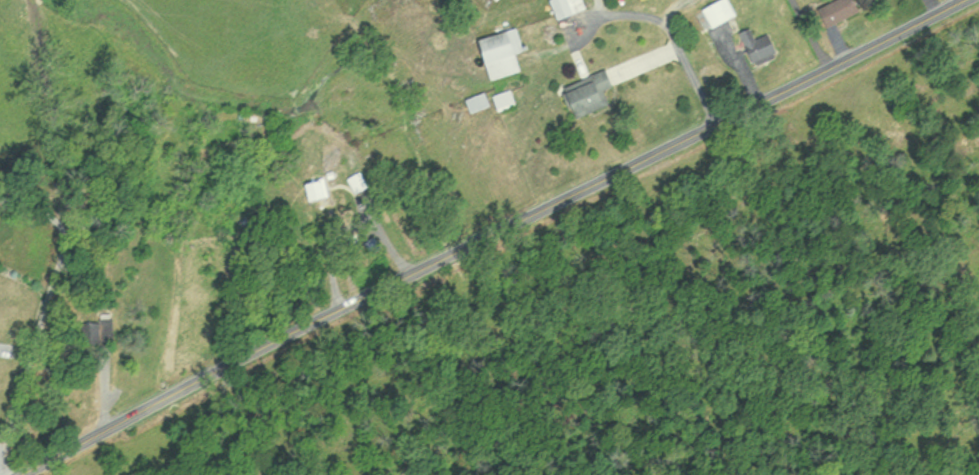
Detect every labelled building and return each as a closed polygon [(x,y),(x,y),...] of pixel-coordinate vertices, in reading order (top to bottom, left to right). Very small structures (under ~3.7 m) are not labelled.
[(577,11),(573,0),(542,0),(548,20),(577,11)] [(719,0),(714,0),(693,8),(700,28),(726,18),(719,0)] [(813,28),(848,12),(843,0),(824,0),(804,10),(813,28)] [(769,57),(759,34),(747,39),(742,28),(729,33),(743,68),(769,57)] [(463,41),(469,67),(477,65),(481,82),(512,74),(507,54),(514,52),(508,29),(463,41)] [(603,88),(598,74),(553,90),(563,119),(601,106),(595,91),(603,88)] [(509,108),(505,92),(487,97),(492,113),(509,108)] [(484,109),(479,94),(458,101),(463,116),(484,109)] [(295,183),(299,203),(319,199),(315,180),(295,183)] [(367,256),(376,250),(368,238),(359,244),(367,256)] [(90,325),(76,324),(76,342),(90,342),(90,325)]
